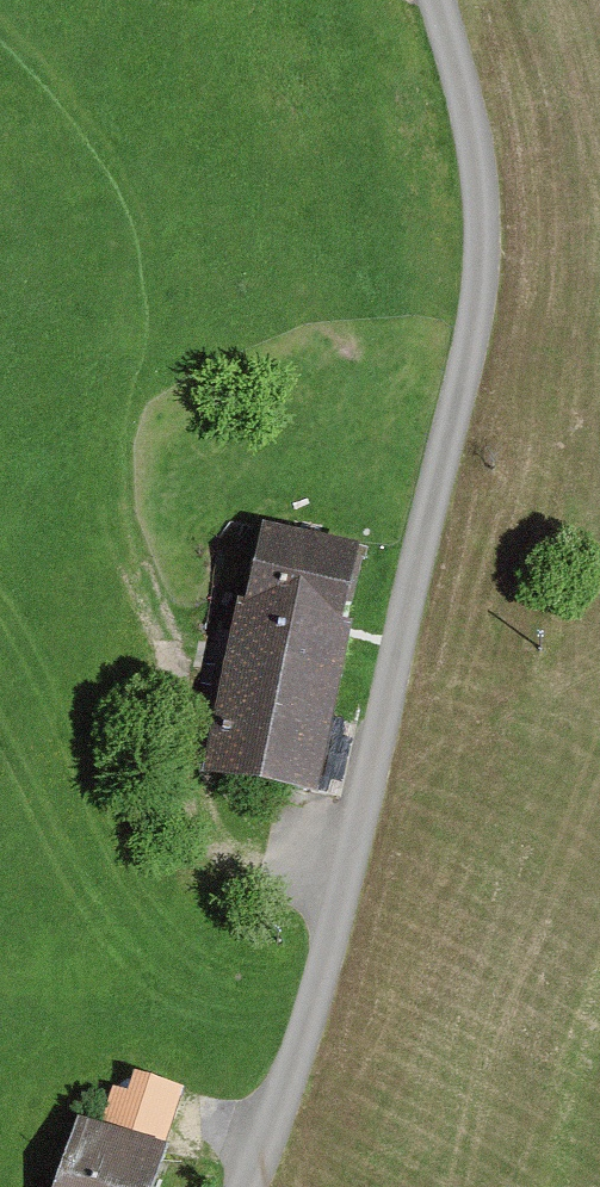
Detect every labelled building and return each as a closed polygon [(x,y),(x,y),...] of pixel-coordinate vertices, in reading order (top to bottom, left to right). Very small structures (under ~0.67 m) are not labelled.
[(369,566),(254,544),(211,769),(326,790),(369,566)] [(79,1132),(58,1186),(165,1186),(172,1168),(79,1132)]
